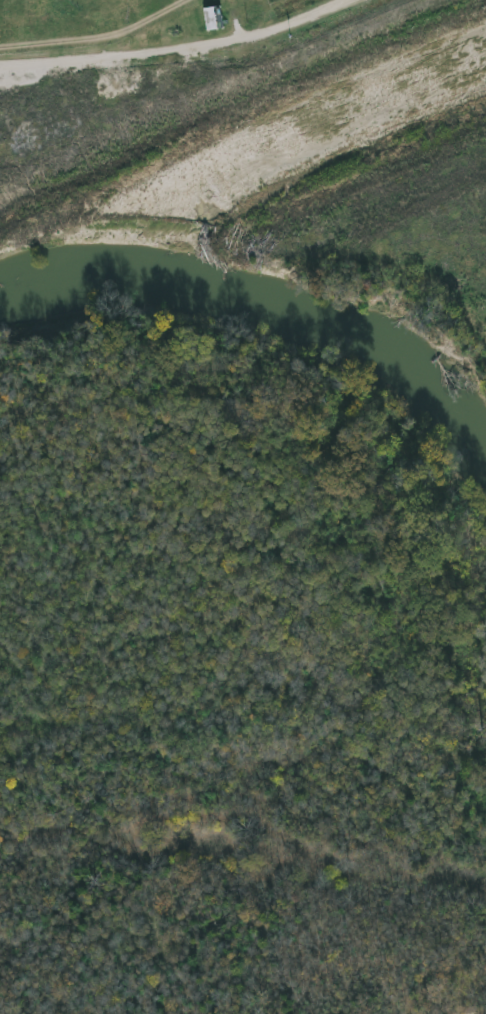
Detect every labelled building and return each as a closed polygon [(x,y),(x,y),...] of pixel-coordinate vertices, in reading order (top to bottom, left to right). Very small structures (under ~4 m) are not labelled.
[(207,9),(207,31),(219,32),(220,10),(207,9)]
